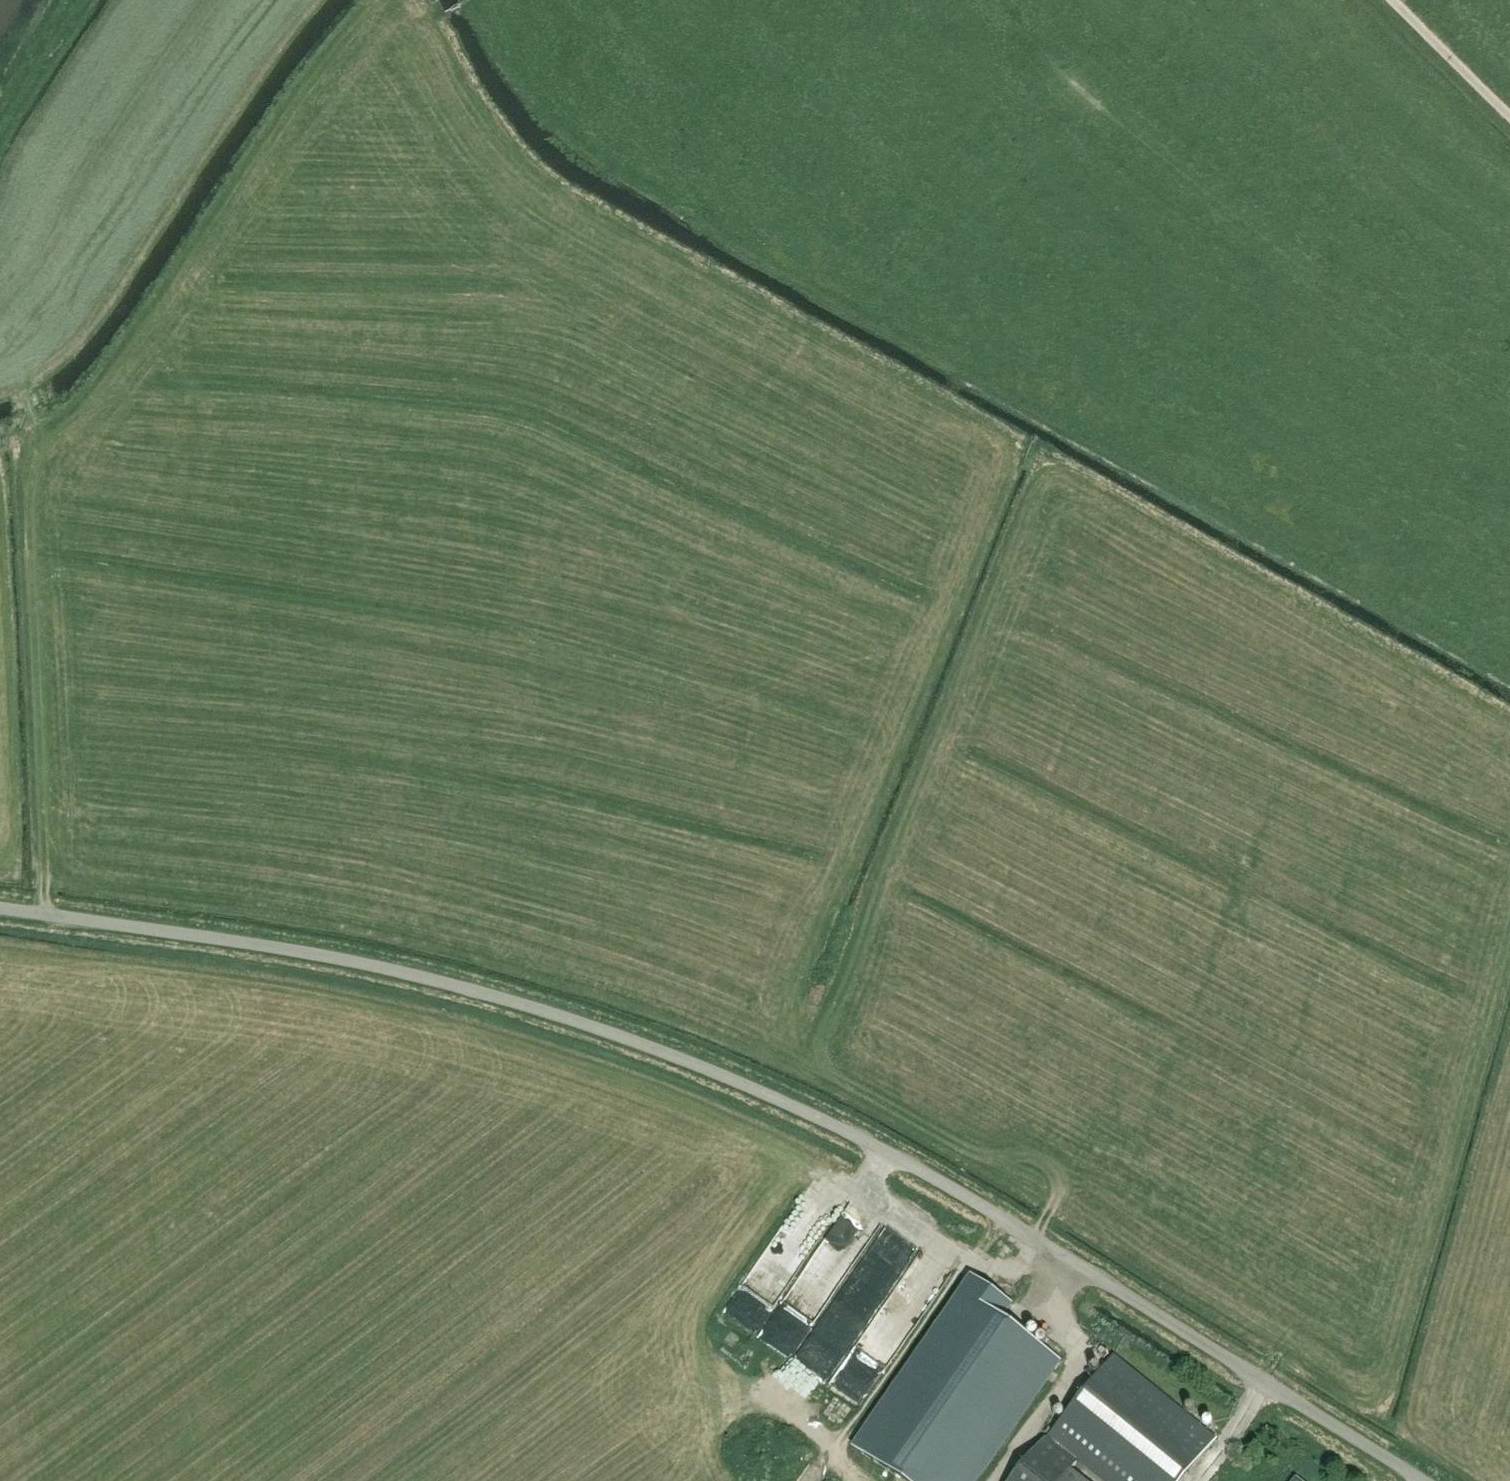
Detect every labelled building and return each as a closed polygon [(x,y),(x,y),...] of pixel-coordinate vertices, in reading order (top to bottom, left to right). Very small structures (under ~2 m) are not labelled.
[(897,1268),(915,1245),(888,1225),(871,1248),(897,1268)] [(860,1266),(796,1359),(823,1377),(886,1284),(860,1266)] [(970,1277),(853,1446),(903,1480),(975,1480),(1058,1362),(998,1321),(1010,1305),(970,1277)] [(1042,1326),(1032,1341),(1051,1354),(1061,1340),(1042,1326)] [(1215,1439),(1113,1356),(1047,1436),(1077,1460),(1103,1480),(1181,1480),(1215,1439)] [(1259,1436),(1264,1439),(1268,1432),(1263,1430),(1259,1436)] [(1010,1480),(1084,1480),(1069,1469),(1077,1460),(1047,1436),(1010,1480)]
